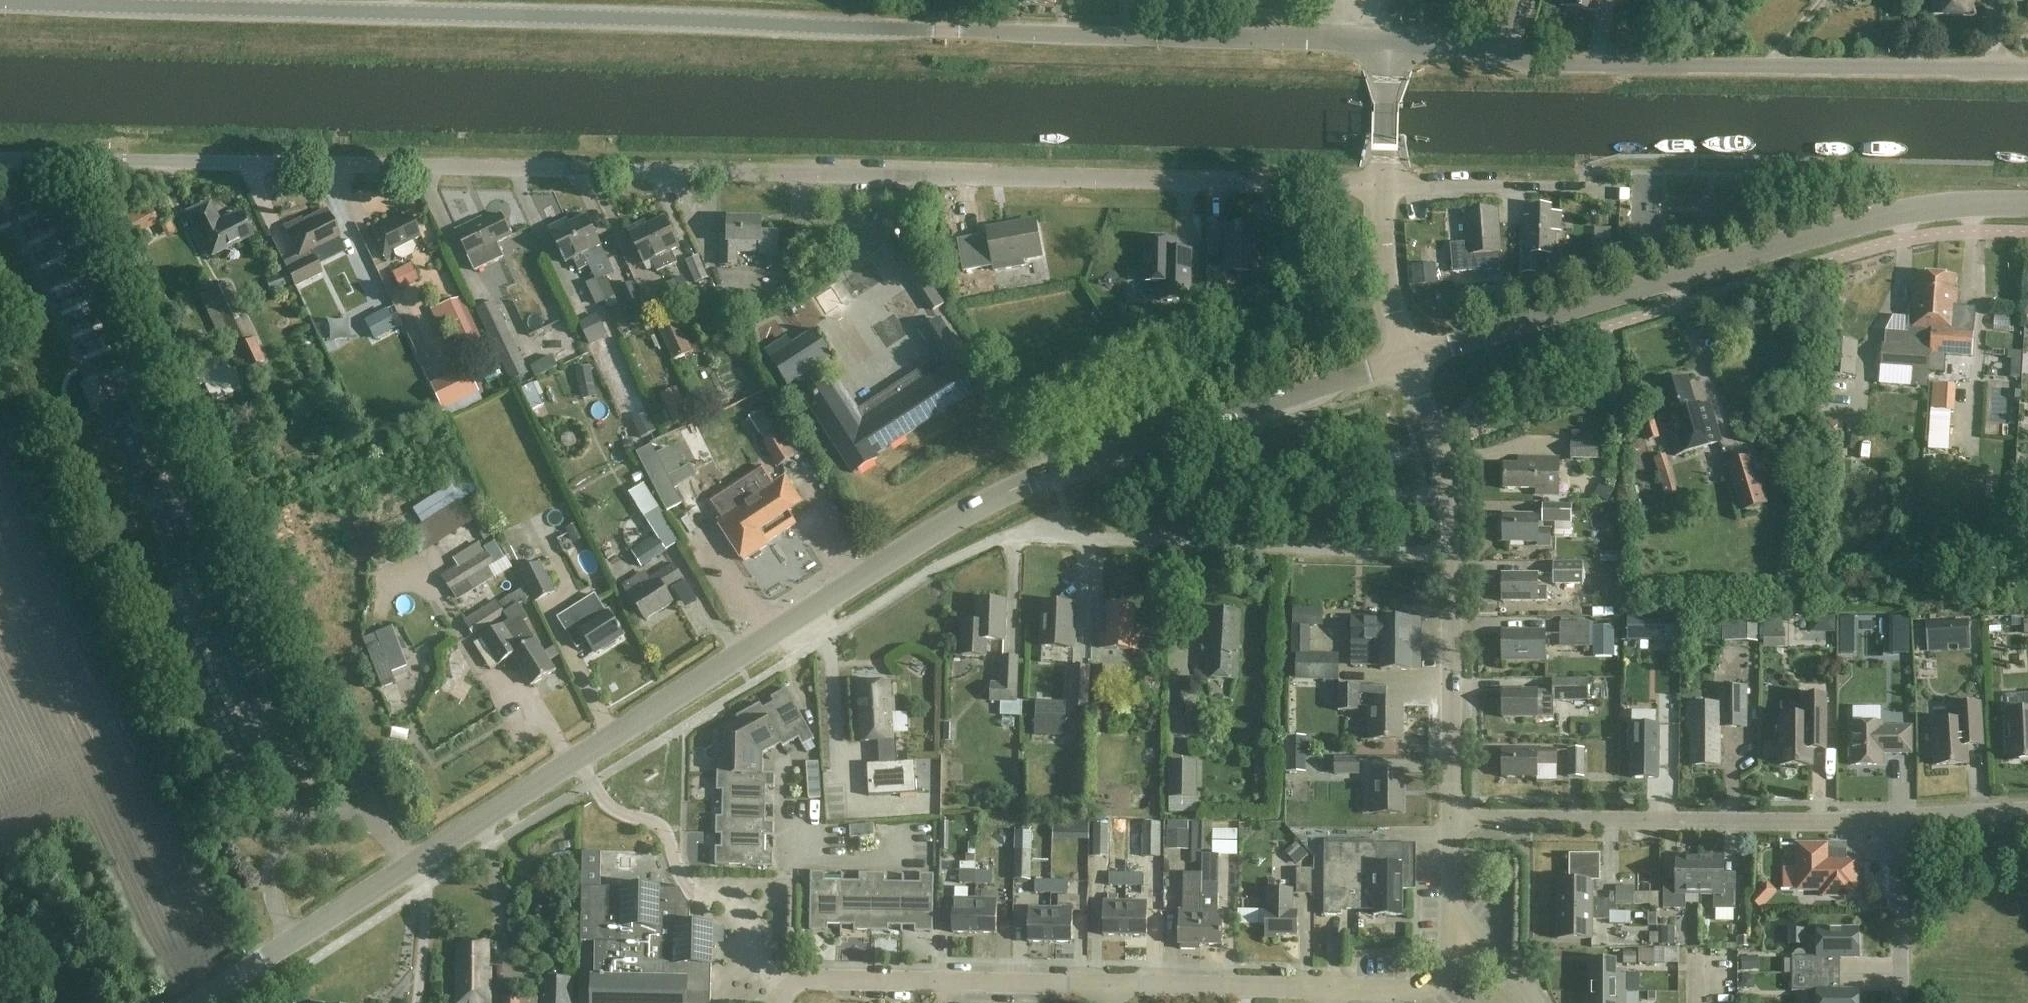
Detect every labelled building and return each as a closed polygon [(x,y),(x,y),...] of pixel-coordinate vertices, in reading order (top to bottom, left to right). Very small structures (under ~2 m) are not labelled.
[(1563,6),(1598,12),(1600,0),(1564,0),(1563,6)] [(1932,15),(1975,16),(1975,0),(1933,0),(1932,15)] [(217,227),(206,205),(189,214),(211,258),(252,237),(240,215),(217,227)] [(1550,207),(1530,207),(1530,219),(1525,219),(1524,273),(1539,274),(1539,254),(1554,254),(1555,232),(1560,232),(1560,214),(1550,213),(1550,207)] [(1502,269),(1497,209),(1467,211),(1470,245),(1450,246),(1453,274),(1502,269)] [(135,223),(145,238),(160,229),(150,213),(135,223)] [(469,256),(475,268),(504,254),(499,242),(513,236),(502,214),(484,222),(482,218),(457,230),(469,256)] [(393,257),(403,260),(413,255),(416,245),(414,241),(420,238),(409,215),(389,225),(387,222),(369,231),(384,261),(393,257)] [(339,238),(328,216),(304,227),(300,220),(284,228),(297,256),(283,263),(294,287),(320,274),(310,252),(323,245),(330,261),(347,253),(339,238)] [(570,226),(589,266),(590,268),(608,259),(588,217),(570,226)] [(648,227),(665,263),(674,259),(671,252),(680,247),(666,218),(648,227)] [(728,238),(721,238),(720,266),(737,266),(737,251),(760,252),(760,254),(778,254),(779,231),(762,231),(762,220),(729,220),(728,238)] [(1042,255),(1037,222),(988,230),(989,236),(960,241),(965,269),(995,264),(996,271),(1025,266),(1023,258),(1042,255)] [(1258,225),(1227,225),(1226,259),(1207,258),(1206,292),(1227,292),(1227,272),(1257,272),(1258,225)] [(570,226),(552,235),(565,264),(575,259),(580,271),(589,266),(570,226)] [(657,267),(665,263),(648,227),(630,236),(644,264),(653,260),(657,267)] [(1634,233),(1634,248),(1658,248),(1659,234),(1634,233)] [(1175,240),(1143,240),(1142,282),(1159,282),(1159,299),(1190,300),(1191,250),(1175,250),(1175,240)] [(1610,242),(1593,241),(1593,266),(1609,266),(1610,242)] [(709,279),(699,256),(687,262),(697,284),(709,279)] [(1930,350),(1932,350),(1937,276),(1919,275),(1918,290),(1915,289),(1914,306),(1911,306),(1908,347),(1884,345),(1883,369),(1929,372),(1930,350)] [(683,276),(674,281),(684,303),(694,298),(683,276)] [(1937,276),(1932,350),(1932,354),(1973,357),(1975,330),(1959,329),(1960,310),(1957,309),(1958,292),(1956,292),(1957,278),(1937,276)] [(603,277),(596,280),(605,302),(607,301),(611,308),(620,303),(616,296),(614,297),(603,277)] [(596,280),(587,285),(583,292),(588,304),(596,304),(597,306),(605,302),(596,280)] [(675,308),(684,303),(674,281),(664,286),(675,308)] [(650,317),(635,283),(620,290),(635,323),(650,317)] [(824,296),(833,316),(849,309),(840,289),(824,296)] [(459,295),(444,301),(459,333),(473,327),(459,295)] [(530,373),(495,302),(477,311),(512,382),(530,373)] [(385,309),(362,323),(373,341),(396,328),(385,309)] [(608,336),(598,315),(580,323),(590,345),(608,336)] [(692,352),(676,316),(658,324),(674,360),(692,352)] [(966,366),(936,321),(915,335),(937,369),(912,385),(908,379),(893,389),(897,395),(860,419),(833,378),(825,383),(814,367),(827,359),(810,333),(789,346),(784,339),(764,352),(786,385),(793,380),(803,396),(801,397),(852,475),(875,459),(873,457),(978,388),(964,367),(966,366)] [(1857,343),(1829,341),(1827,376),(1855,378),(1857,343)] [(219,397),(242,386),(227,355),(204,365),(219,397)] [(485,403),(469,368),(432,385),(443,410),(460,403),(464,412),(485,403)] [(107,402),(97,378),(82,385),(93,408),(107,402)] [(1696,408),(1687,379),(1660,388),(1668,415),(1663,416),(1676,458),(1722,443),(1710,404),(1696,408)] [(1937,386),(1938,413),(1961,411),(1959,385),(1937,386)] [(1658,438),(1652,420),(1642,424),(1648,442),(1658,438)] [(812,461),(789,426),(764,443),(780,467),(795,457),(803,468),(812,461)] [(1597,433),(1570,433),(1571,459),(1597,459),(1597,433)] [(1930,437),(1928,450),(1949,452),(1950,439),(1930,437)] [(657,455),(653,446),(638,454),(668,512),(683,504),(675,489),(697,477),(691,465),(681,470),(670,448),(657,455)] [(1677,494),(1665,456),(1653,459),(1665,498),(1677,494)] [(1767,504),(1752,456),(1725,465),(1741,512),(1767,504)] [(1558,459),(1527,459),(1527,466),(1504,466),(1504,490),(1536,490),(1536,495),(1558,496),(1558,459)] [(774,484),(761,464),(707,499),(720,518),(717,520),(743,561),(767,545),(767,544),(797,524),(789,511),(802,503),(785,477),(774,484)] [(633,490),(645,515),(661,507),(649,483),(633,490)] [(1571,505),(1542,504),(1541,522),(1571,523),(1571,505)] [(682,547),(661,512),(653,517),(651,514),(628,528),(638,546),(660,533),(672,553),(682,547)] [(1537,516),(1503,516),(1503,542),(1537,543),(1537,546),(1549,546),(1549,530),(1537,530),(1537,516)] [(426,554),(451,526),(446,521),(437,531),(425,521),(409,539),(426,554)] [(477,524),(452,534),(458,550),(483,540),(477,524)] [(662,537),(638,550),(648,568),(671,556),(662,537)] [(495,564),(486,549),(482,552),(480,550),(458,563),(460,566),(443,576),(459,601),(496,579),(489,568),(495,564)] [(683,578),(673,563),(649,579),(653,585),(631,598),(645,620),(672,602),(665,590),(683,578)] [(1582,563),(1553,563),(1552,585),(1581,586),(1582,563)] [(554,592),(539,564),(521,573),(536,601),(554,592)] [(1537,575),(1503,575),(1503,603),(1537,603),(1537,601),(1546,601),(1547,588),(1537,588),(1537,575)] [(512,656),(535,640),(523,621),(527,619),(519,605),(530,598),(523,589),(501,603),(508,613),(505,615),(510,622),(482,640),(499,665),(512,656)] [(606,614),(594,595),(558,618),(577,648),(587,642),(594,653),(602,648),(603,649),(605,650),(615,643),(616,641),(615,639),(622,635),(608,613),(606,614)] [(1006,601),(978,600),(977,623),(964,622),(962,655),(986,656),(987,641),(1004,642),(1006,601)] [(505,616),(496,602),(466,621),(475,635),(505,616)] [(1073,605),(1044,604),(1042,647),(1074,649),(1075,629),(1072,629),(1073,605)] [(1135,607),(1108,606),(1107,637),(1102,637),(1102,650),(1138,651),(1138,638),(1134,638),(1135,607)] [(1241,610),(1207,609),(1206,628),(1208,628),(1207,678),(1238,679),(1241,610)] [(1756,641),(1755,613),(1737,613),(1738,642),(1756,641)] [(1411,618),(1381,618),(1381,619),(1351,619),(1351,667),(1381,667),(1381,671),(1411,671),(1411,618)] [(1589,648),(1589,623),(1560,623),(1560,648),(1589,648)] [(1546,633),(1503,633),(1503,662),(1546,662),(1546,633)] [(1842,635),(1842,654),(1855,655),(1855,635),(1842,635)] [(1604,660),(1619,657),(1616,638),(1601,641),(1604,660)] [(536,640),(535,640),(512,656),(532,687),(556,671),(551,662),(561,655),(556,647),(545,654),(536,640)] [(380,646),(385,668),(405,664),(401,642),(380,646)] [(1338,655),(1296,654),(1295,679),(1338,680),(1338,655)] [(1019,657),(1003,656),(1001,684),(992,683),(991,701),(1001,701),(1000,715),(1022,716),(1022,702),(1017,702),(1019,657)] [(1091,666),(1072,666),(1070,708),(1089,709),(1091,666)] [(1113,667),(1093,667),(1092,705),(1111,706),(1113,667)] [(1588,702),(1587,680),(1552,680),(1553,702),(1588,702)] [(867,765),(869,797),(918,794),(916,762),(895,763),(890,683),(858,685),(861,743),(879,742),(880,764),(867,765)] [(1747,687),(1720,686),(1719,703),(1689,703),(1689,726),(1692,726),(1692,764),(1720,764),(1721,726),(1747,726),(1747,687)] [(1387,689),(1339,688),(1339,713),(1359,713),(1359,709),(1370,709),(1370,740),(1402,740),(1402,702),(1387,702),(1387,689)] [(763,709),(781,745),(783,748),(799,739),(803,746),(815,740),(787,689),(771,698),(774,703),(763,709)] [(1537,691),(1503,691),(1503,719),(1537,719),(1537,691)] [(1827,695),(1805,695),(1805,716),(1781,716),(1781,765),(1813,765),(1813,731),(1827,731),(1827,695)] [(1984,745),(1981,703),(1956,704),(1957,720),(1934,722),(1937,765),(1969,763),(1968,746),(1984,745)] [(725,730),(764,754),(781,745),(763,709),(761,704),(737,717),(740,722),(725,730)] [(2007,711),(2009,761),(2027,760),(2027,710),(2007,711)] [(1036,745),(1068,745),(1068,715),(1047,715),(1047,733),(1036,733),(1036,745)] [(1659,724),(1629,723),(1629,751),(1632,751),(1632,778),(1658,778),(1659,724)] [(1884,727),(1884,723),(1852,723),(1852,766),(1884,765),(1884,750),(1894,750),(1894,753),(1912,753),(1912,727),(1884,727)] [(718,769),(764,770),(764,754),(725,730),(725,747),(718,747),(718,769)] [(1286,737),(1285,756),(1306,756),(1306,738),(1286,737)] [(1537,750),(1537,749),(1503,750),(1503,778),(1537,778),(1537,765),(1555,765),(1555,750),(1537,750)] [(1584,749),(1566,749),(1566,777),(1584,777),(1584,749)] [(1306,756),(1285,756),(1285,772),(1306,773),(1306,756)] [(1359,775),(1359,758),(1335,759),(1335,775),(1359,775)] [(1197,763),(1169,763),(1169,812),(1196,813),(1197,763)] [(717,804),(775,805),(763,804),(763,788),(775,788),(775,774),(763,774),(764,770),(718,769),(717,791),(724,791),(723,803),(717,803),(717,804)] [(1403,814),(1402,774),(1374,774),(1375,814),(1403,814)] [(788,796),(789,822),(800,821),(798,796),(788,796)] [(716,835),(723,835),(762,836),(774,837),(774,823),(762,823),(763,806),(775,806),(775,805),(717,804),(717,805),(723,805),(723,817),(717,817),(716,835)] [(1161,824),(1127,824),(1127,874),(1110,874),(1110,887),(1142,887),(1142,858),(1160,858),(1161,824)] [(875,837),(874,825),(850,827),(851,838),(875,837)] [(1109,826),(1094,826),(1094,858),(1108,858),(1109,826)] [(1194,827),(1170,828),(1171,867),(1196,866),(1194,827)] [(1032,833),(1016,833),(1015,880),(1031,881),(1032,833)] [(762,853),(762,836),(723,835),(722,847),(716,847),(716,865),(773,867),(774,853),(762,853)] [(1216,836),(1215,856),(1239,856),(1239,836),(1216,836)] [(1367,841),(1325,840),(1325,842),(1318,842),(1318,882),(1325,882),(1324,914),(1341,915),(1341,909),(1374,909),(1374,915),(1403,916),(1403,890),(1410,891),(1411,845),(1375,845),(1375,841),(1367,841)] [(1846,860),(1846,844),(1798,844),(1798,868),(1782,868),(1782,890),(1798,890),(1798,891),(1823,891),(1823,897),(1853,897),(1853,891),(1857,891),(1857,861),(1846,860)] [(1558,909),(1610,910),(1610,900),(1593,899),(1593,882),(1600,882),(1600,854),(1570,854),(1570,880),(1558,880),(1558,909)] [(1686,894),(1700,894),(1700,858),(1677,858),(1676,884),(1664,883),(1663,909),(1686,909),(1686,894)] [(1700,858),(1700,894),(1714,894),(1714,909),(1736,910),(1736,884),(1724,884),(1724,858),(1700,858)] [(977,864),(960,864),(960,885),(976,885),(977,872),(977,864)] [(82,878),(93,887),(102,875),(91,867),(82,878)] [(1311,870),(1297,869),(1297,894),(1311,894),(1311,870)] [(976,885),(993,885),(993,872),(977,872),(976,885)] [(841,931),(843,874),(842,874),(842,882),(825,882),(825,873),(811,873),(810,930),(828,931),(829,925),(841,925),(841,931)] [(854,931),(872,931),(873,874),(860,874),(860,882),(843,882),(843,874),(841,931),(842,931),(842,925),(855,925),(854,931)] [(873,874),(872,931),(889,932),(889,926),(902,926),(902,932),(903,875),(902,883),(886,883),(886,874),(873,874)] [(1179,944),(1200,945),(1201,874),(1185,874),(1184,911),(1179,911),(1179,944)] [(1201,874),(1200,945),(1222,945),(1222,912),(1218,912),(1218,895),(1217,895),(1217,883),(1202,883),(1202,874),(1201,874)] [(903,875),(902,932),(903,932),(903,926),(915,926),(915,932),(933,933),(934,875),(921,875),(921,883),(904,883),(904,875),(903,875)] [(1052,894),(1052,881),(1035,881),(1035,894),(1052,894)] [(1052,881),(1052,894),(1068,895),(1069,881),(1052,881)] [(602,883),(602,886),(591,886),(589,941),(597,941),(596,976),(594,976),(593,1002),(712,1002),(714,926),(692,926),(692,908),(681,890),(678,890),(679,885),(602,883)] [(953,932),(975,932),(976,899),(968,899),(968,889),(956,889),(956,898),(954,898),(953,932)] [(1277,938),(1277,935),(1297,935),(1297,912),(1292,912),(1292,891),(1268,891),(1267,902),(1266,902),(1266,938),(1277,938)] [(1662,907),(1661,892),(1638,893),(1639,908),(1662,907)] [(1051,910),(1051,943),(1072,943),(1073,911),(1079,911),(1079,897),(1058,897),(1058,910),(1051,910)] [(976,899),(975,932),(997,932),(998,899),(976,899)] [(1104,936),(1126,936),(1127,902),(1105,902),(1104,936)] [(1127,902),(1126,936),(1148,936),(1148,903),(1127,902)] [(1261,924),(1261,908),(1240,908),(1240,924),(1261,924)] [(1029,943),(1051,943),(1051,910),(1029,909),(1029,943)] [(1610,910),(1558,909),(1557,939),(1593,939),(1593,920),(1610,920),(1610,910)] [(1635,923),(1634,910),(1612,912),(1613,925),(1635,923)] [(1785,960),(1785,974),(1833,974),(1833,958),(1859,958),(1859,929),(1818,928),(1818,956),(1792,956),(1792,960),(1785,960)] [(459,943),(459,962),(456,962),(456,994),(456,1002),(490,1002),(490,994),(490,970),(489,970),(489,944),(459,943)] [(1657,947),(1656,965),(1682,966),(1682,948),(1657,947)] [(1592,990),(1627,990),(1627,969),(1616,969),(1616,959),(1592,959),(1592,990)] [(1785,974),(1792,974),(1792,991),(1818,991),(1818,1002),(1859,1002),(1859,990),(1833,990),(1833,974),(1785,974)] [(547,978),(546,998),(543,998),(542,1002),(573,1002),(573,979),(547,978)] [(1626,993),(1627,990),(1592,990),(1592,1002),(1626,1002),(1626,993)]
